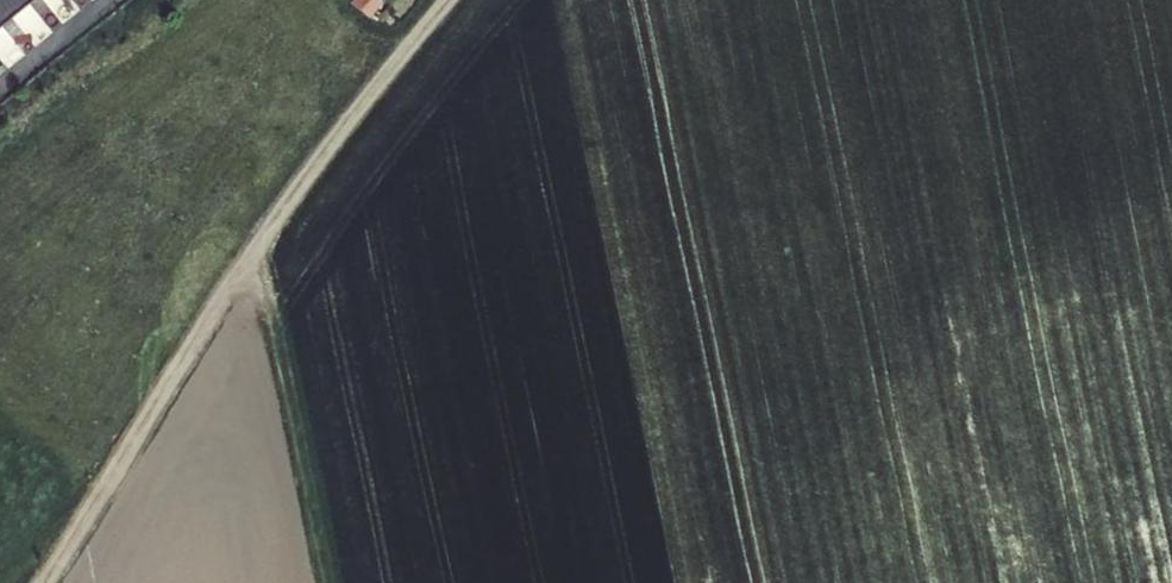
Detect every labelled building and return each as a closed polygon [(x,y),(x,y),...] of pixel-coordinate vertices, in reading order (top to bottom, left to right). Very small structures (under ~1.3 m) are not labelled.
[(35,0),(0,0),(0,30),(35,0)]
